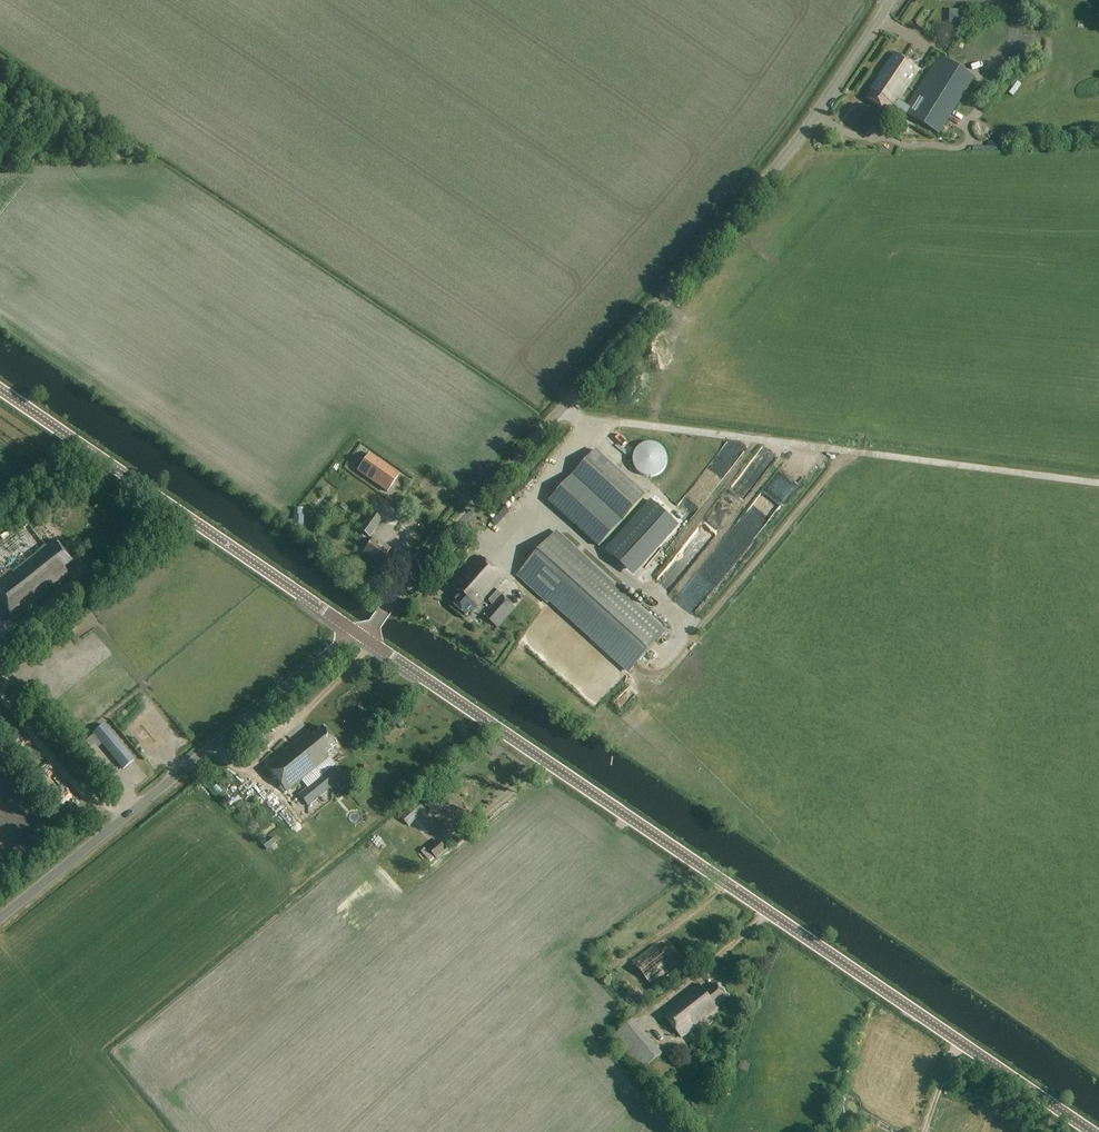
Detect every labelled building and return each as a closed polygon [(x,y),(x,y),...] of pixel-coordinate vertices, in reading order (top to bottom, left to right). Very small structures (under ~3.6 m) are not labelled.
[(945,28),(944,13),(931,14),(932,29),(945,28)] [(909,106),(899,99),(919,68),(895,51),(870,89),(871,90),(866,98),(886,112),(892,104),(939,135),(976,78),(942,55),(909,106)] [(974,147),(974,152),(1005,152),(1005,142),(989,142),(989,147),(974,147)] [(599,547),(623,521),(646,495),(596,450),(573,476),(550,502),(599,547)] [(364,461),(381,473),(387,465),(370,453),(364,461)] [(693,540),(755,465),(742,454),(680,529),(693,540)] [(374,482),(381,473),(364,461),(358,470),(374,482)] [(387,465),(381,473),(374,482),(387,492),(399,474),(387,465)] [(378,492),(358,478),(361,475),(351,468),(348,473),(342,469),(337,476),(372,500),(378,492)] [(627,568),(672,518),(662,509),(651,499),(606,549),(617,558),(627,568)] [(49,501),(38,510),(44,517),(55,508),(49,501)] [(721,528),(735,536),(744,522),(740,520),(746,510),(737,504),(721,528)] [(359,531),(369,538),(381,521),(371,513),(359,531)] [(27,527),(0,548),(0,603),(15,622),(69,579),(63,571),(70,565),(52,542),(44,548),(27,527)] [(680,530),(649,557),(654,562),(665,552),(670,558),(689,540),(680,530)] [(668,631),(558,531),(517,576),(548,605),(550,603),(629,675),(668,631)] [(673,614),(728,542),(714,531),(687,567),(676,559),(648,596),(673,614)] [(383,548),(372,540),(362,553),(379,565),(389,550),(384,546),(383,548)] [(515,607),(493,589),(503,577),(479,556),(453,586),(460,592),(451,602),(465,615),(470,610),(472,612),(484,599),(493,606),(484,617),(497,628),(515,607)] [(104,565),(90,576),(95,583),(109,572),(104,565)] [(69,594),(54,604),(58,610),(73,599),(69,594)] [(124,770),(135,761),(104,725),(94,734),(124,770)] [(336,745),(322,728),(312,736),(308,731),(265,767),(286,793),(329,757),(326,753),(336,745)] [(104,777),(116,767),(86,732),(75,742),(104,777)] [(137,748),(140,746),(134,739),(131,742),(137,748)] [(309,806),(343,779),(334,767),(299,795),(309,806)] [(341,790),(348,785),(344,780),(337,785),(341,790)] [(434,835),(448,823),(446,820),(460,807),(450,796),(422,822),(434,835)] [(409,827),(426,811),(418,802),(401,818),(409,827)] [(437,859),(447,850),(439,840),(428,849),(437,859)] [(686,963),(671,944),(660,953),(655,946),(633,964),(651,987),(676,967),(678,969),(686,963)] [(726,1000),(715,985),(705,993),(699,986),(662,1015),(680,1039),(721,1006),(720,1004),(726,1000)] [(611,1003),(614,1007),(625,1000),(618,990),(600,1001),(604,1007),(611,1003)] [(640,1071),(661,1055),(633,1020),(612,1036),(640,1071)]
